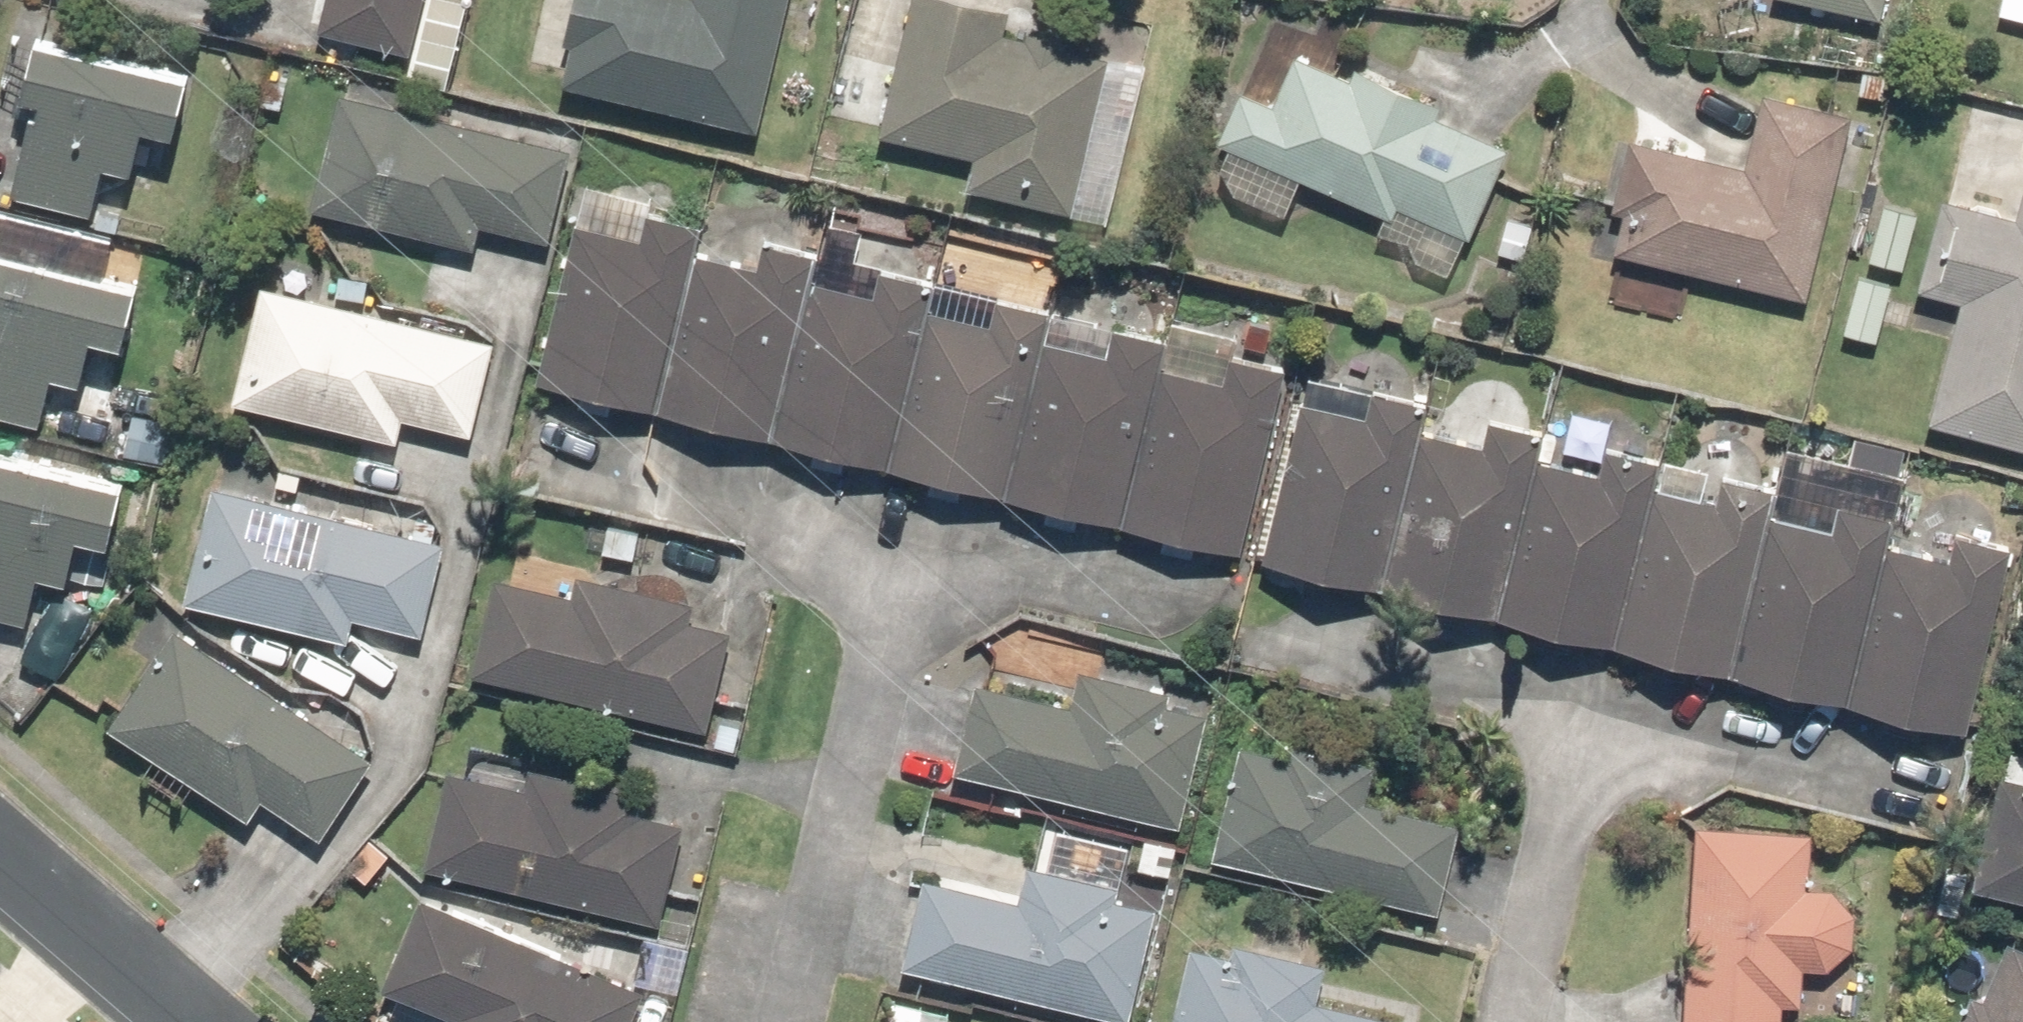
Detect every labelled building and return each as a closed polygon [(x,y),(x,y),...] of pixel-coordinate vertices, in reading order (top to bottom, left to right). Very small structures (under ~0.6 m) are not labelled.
[(321,36),(410,51),(418,0),(327,0),(321,36)] [(532,76),(753,130),(784,0),(551,0),(532,76)] [(943,0),(903,0),(874,142),(969,161),(964,190),(1127,223),(1156,79),(997,47),(1004,12),(943,0)] [(1879,28),(1884,0),(1772,0),(1771,7),(1879,28)] [(1994,26),(2022,32),(2022,0),(1999,0),(1994,26)] [(189,81),(18,40),(4,95),(27,100),(5,194),(92,215),(104,165),(128,171),(138,131),(174,140),(189,81)] [(1279,108),(1226,91),(1209,146),(1229,152),(1216,194),(1279,214),(1288,185),(1375,213),(1369,231),(1400,241),(1391,268),(1441,284),(1456,237),(1469,241),(1498,152),(1427,129),(1435,103),(1348,76),(1347,81),(1293,64),(1279,108)] [(565,149),(336,90),(305,210),(466,251),(472,228),(540,245),(565,149)] [(1798,307),(1831,188),(1858,195),(1876,125),(1822,111),(1756,93),(1736,166),(1628,136),(1596,255),(1614,259),(1601,306),(1643,318),(1657,268),(1798,307)] [(1915,192),(1877,183),(1836,340),(1874,350),(1915,192)] [(647,419),(686,256),(693,227),(572,198),(526,390),(647,419)] [(1934,199),(1915,292),(1957,301),(1930,428),(2022,448),(2022,198),(2019,198),(2015,216),(1934,199)] [(686,256),(647,419),(767,448),(809,275),(814,253),(753,239),(745,271),(686,256)] [(0,249),(0,419),(39,429),(52,377),(78,384),(89,341),(121,349),(137,283),(0,249)] [(809,275),(767,448),(881,475),(921,310),(914,309),(923,272),(868,259),(861,288),(813,277),(809,275)] [(488,340),(257,285),(228,409),(397,448),(403,423),(465,438),(488,340)] [(921,310),(881,475),(1000,503),(1039,340),(1045,315),(987,301),(982,325),(921,310)] [(1039,340),(1000,503),(1118,532),(1154,379),(1162,345),(1111,333),(1106,356),(1048,343),(1039,340)] [(1154,379),(1118,532),(1236,560),(1281,374),(1226,361),(1218,394),(1154,379)] [(1372,595),(1413,435),(1421,405),(1376,393),(1370,417),(1297,398),(1254,564),(1372,595)] [(1413,435),(1372,595),(1487,625),(1529,461),(1535,439),(1486,426),(1479,452),(1413,435)] [(1529,461),(1487,625),(1604,655),(1646,493),(1653,465),(1599,451),(1592,477),(1537,463),(1529,461)] [(0,464),(0,627),(24,631),(32,581),(67,587),(74,547),(105,552),(117,483),(0,464)] [(1646,493),(1604,655),(1723,686),(1768,513),(1772,496),(1718,482),(1711,511),(1650,494),(1646,493)] [(436,537),(205,483),(176,606),(345,646),(351,621),(413,635),(436,537)] [(1768,513),(1723,686),(1839,716),(1883,545),(1888,528),(1825,511),(1821,527),(1771,514),(1768,513)] [(1883,545),(1839,716),(1959,747),(2009,555),(1950,539),(1945,561),(1883,545)] [(488,580),(466,678),(702,730),(724,631),(685,623),(689,605),(570,578),(566,597),(488,580)] [(368,762),(177,628),(104,733),(242,830),(263,801),(315,837),(368,762)] [(974,687),(952,774),(1179,832),(1210,710),(1075,676),(1067,710),(974,687)] [(1232,742),(1206,863),(1434,913),(1452,827),(1358,807),(1366,770),(1232,742)] [(2003,746),(1972,903),(2022,913),(2022,750),(2003,746)] [(446,766),(421,871),(656,927),(680,827),(639,817),(643,802),(521,773),(518,783),(446,766)] [(1694,824),(1676,1021),(1775,1021),(1777,1009),(1794,1010),(1798,965),(1818,967),(1821,967),(1823,966),(1826,965),(1829,963),(1831,962),(1833,960),(1836,959),(1838,957),(1840,955),(1841,952),(1843,950),(1844,948),(1845,945),(1846,942),(1847,940),(1848,937),(1848,934),(1848,931),(1848,929),(1848,926),(1848,923),(1847,920),(1846,918),(1845,915),(1844,912),(1842,910),(1841,908),(1839,906),(1837,903),(1835,902),(1833,900),(1830,898),(1828,897),(1825,896),(1822,895),(1800,891),(1805,834),(1694,824)] [(897,971),(1113,1021),(1123,1021),(1148,916),(1106,907),(1111,888),(1022,867),(1012,905),(918,883),(897,971)] [(643,993),(418,899),(379,991),(453,1021),(631,1021),(643,993)] [(1309,999),(1317,964),(1227,942),(1225,952),(1186,943),(1167,1021),(1405,1021),(1309,999)] [(2009,943),(1973,1021),(2022,1021),(2022,949),(2009,943)] [(882,1001),(877,1021),(943,1021),(944,1017),(882,1001)]
